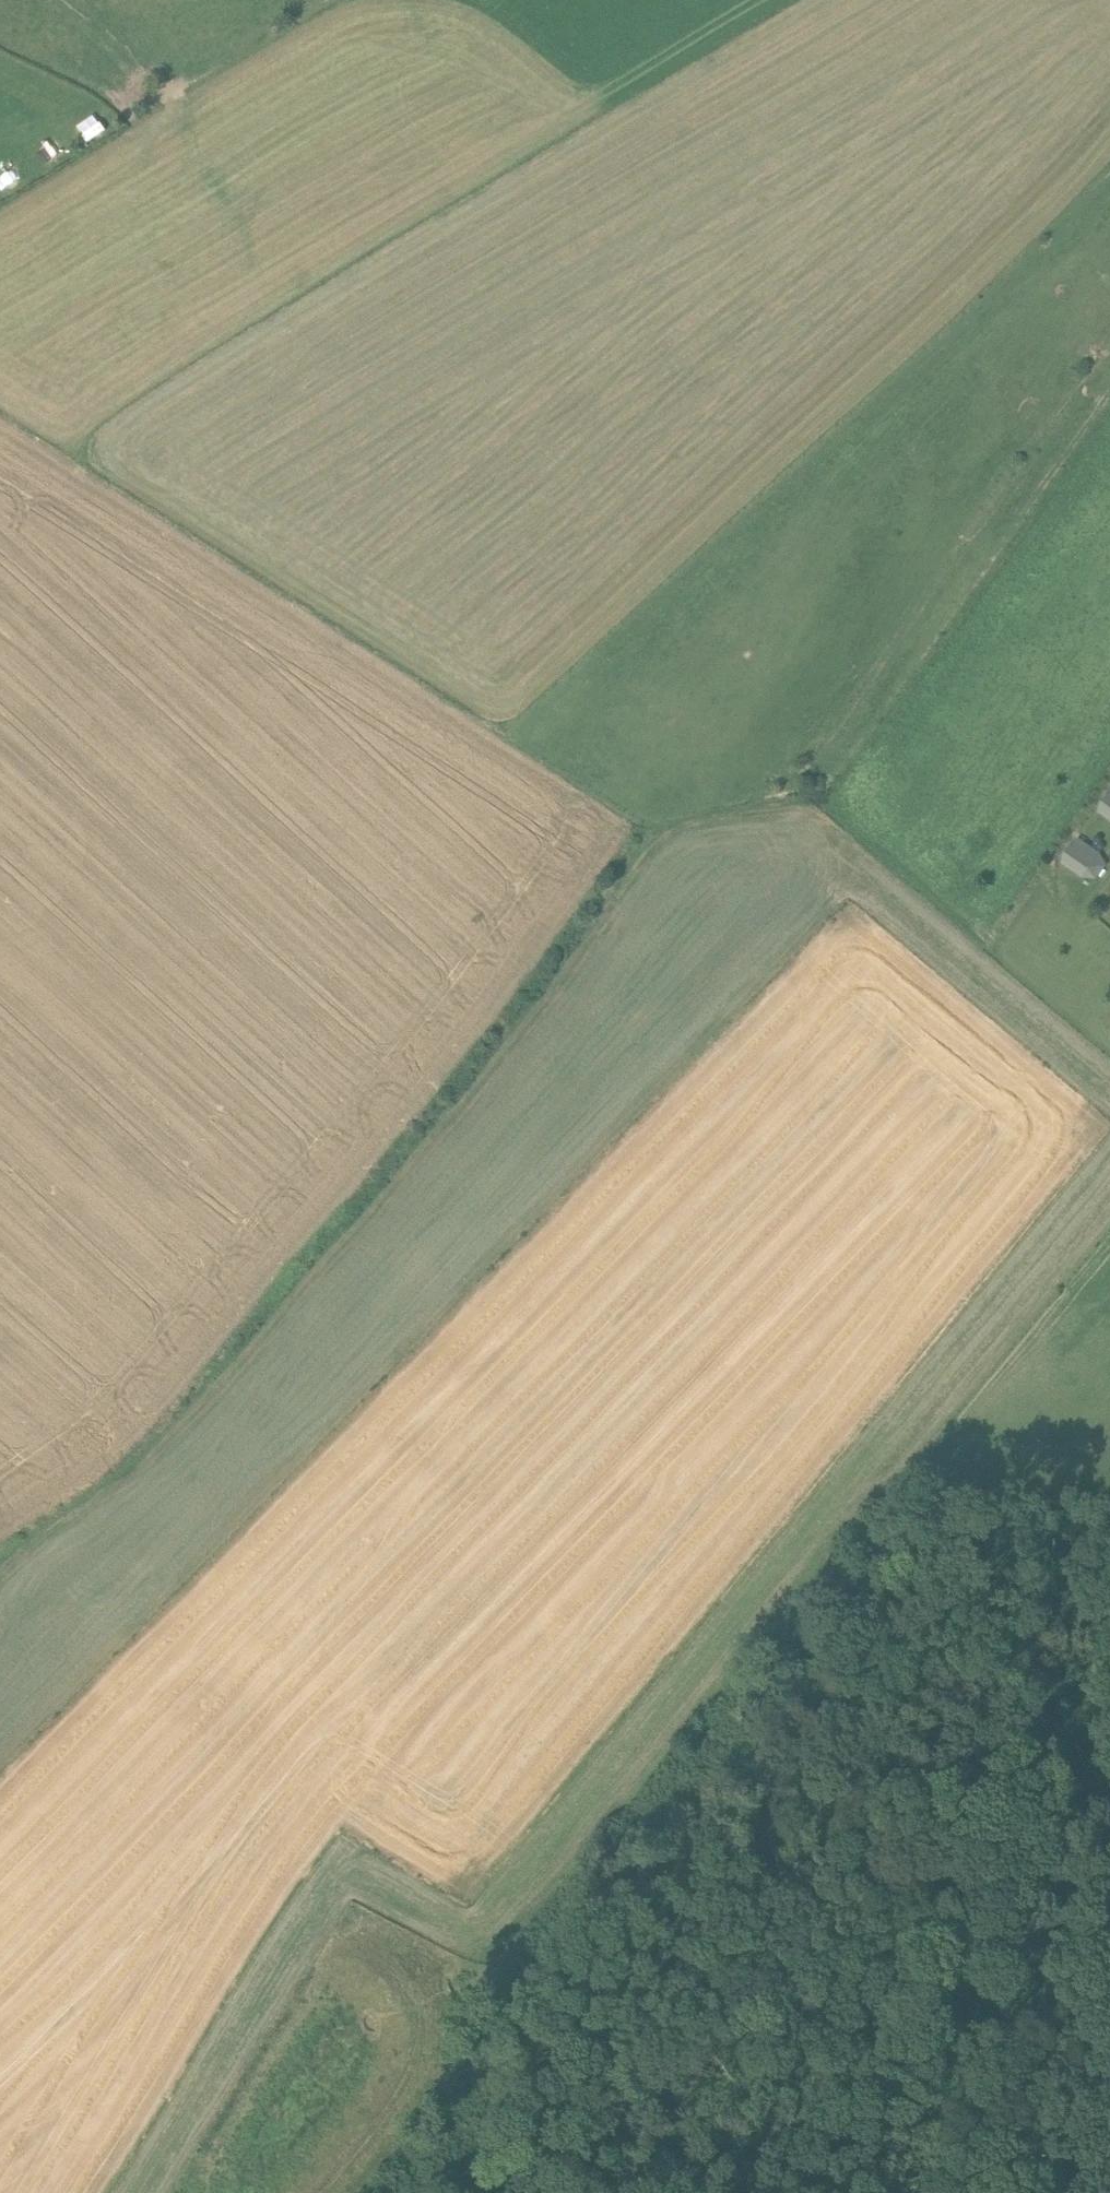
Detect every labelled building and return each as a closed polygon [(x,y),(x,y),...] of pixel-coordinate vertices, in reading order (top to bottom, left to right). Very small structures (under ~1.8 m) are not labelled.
[(1099,811),(1109,817),(1109,790),(1099,811)] [(1062,858),(1097,882),(1109,862),(1109,855),(1079,834),(1062,858)]
